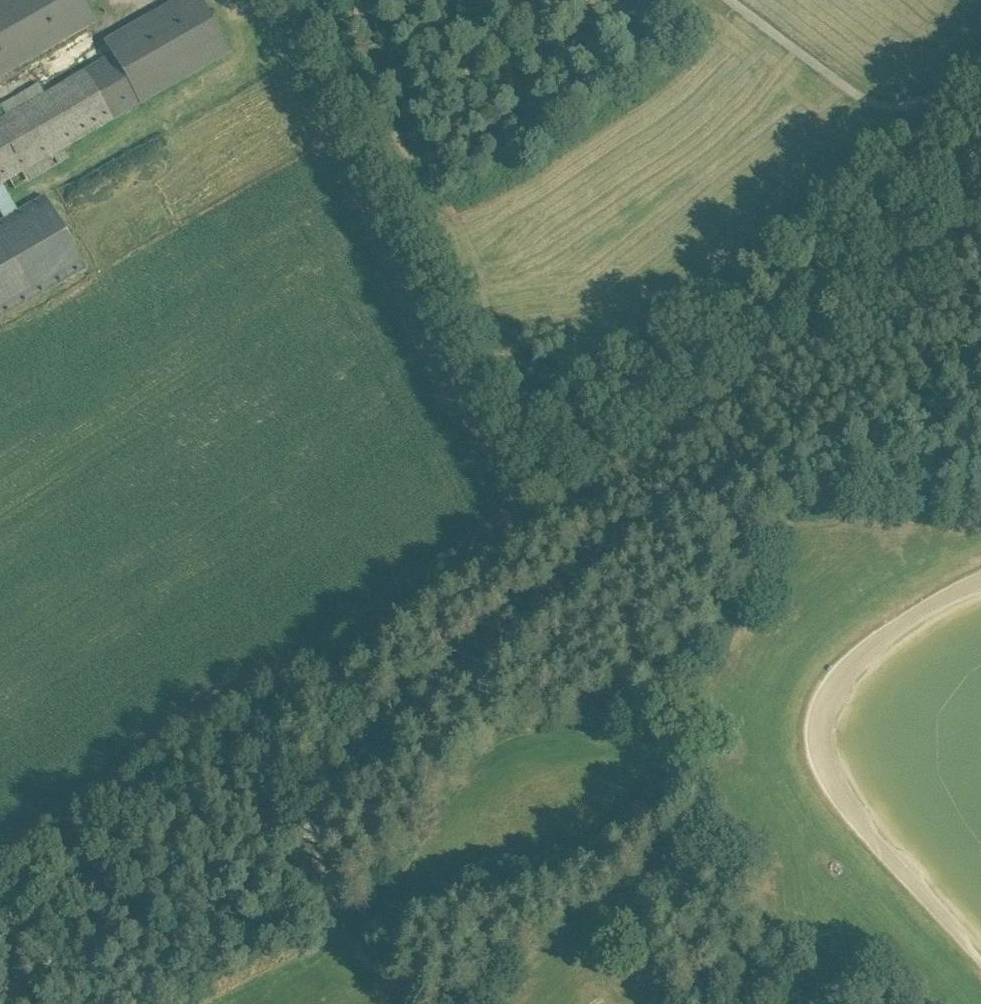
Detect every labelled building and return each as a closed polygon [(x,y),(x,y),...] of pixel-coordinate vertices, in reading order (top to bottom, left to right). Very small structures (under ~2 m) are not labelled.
[(96,22),(84,0),(0,0),(0,77),(96,22)] [(85,71),(113,120),(231,52),(201,0),(178,0),(104,42),(112,56),(85,71)] [(1,185),(63,149),(113,120),(85,71),(46,93),(0,119),(0,185),(1,185)] [(1,185),(0,185),(0,211),(5,218),(0,221),(0,315),(87,264),(45,193),(16,210),(1,185)]
